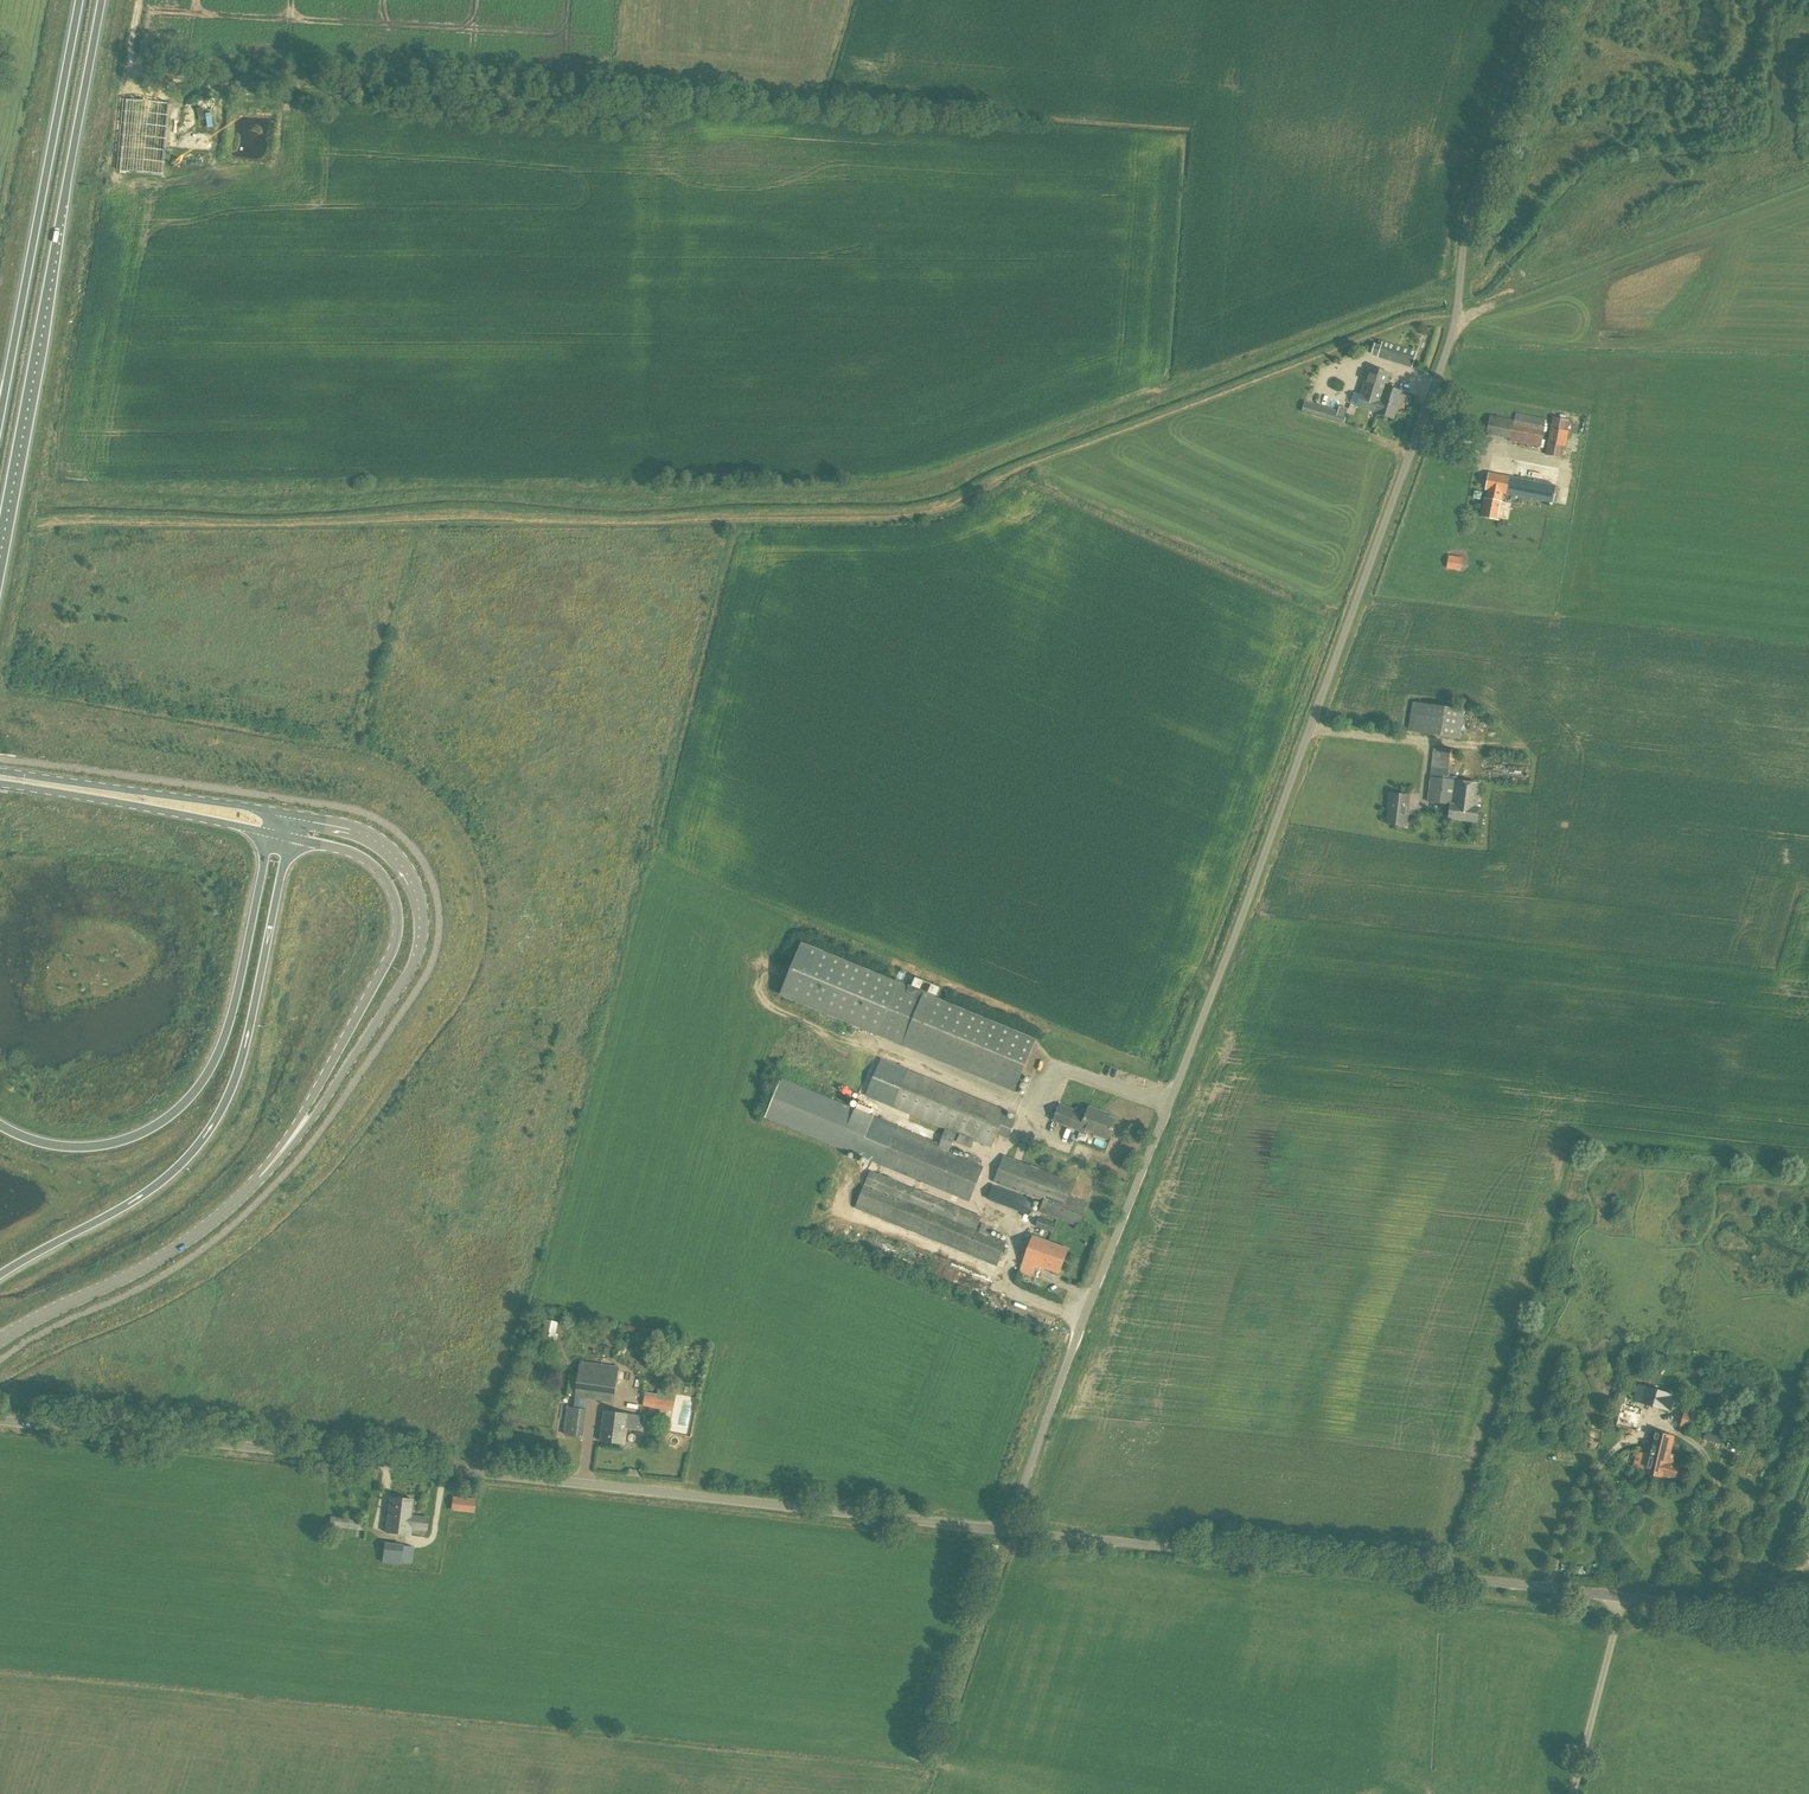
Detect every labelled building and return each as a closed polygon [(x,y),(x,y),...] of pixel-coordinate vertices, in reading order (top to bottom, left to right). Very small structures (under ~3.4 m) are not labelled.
[(1418,352),(1384,342),(1383,346),(1376,344),(1373,354),(1414,366),(1418,352)] [(1400,407),(1405,392),(1386,386),(1390,373),(1369,367),(1357,407),(1393,419),(1398,406),(1400,407)] [(1305,402),(1302,411),(1344,423),(1349,408),(1339,405),(1338,411),(1305,402)] [(1541,447),(1547,418),(1516,412),(1515,420),(1490,415),(1486,434),(1510,439),(1510,441),(1541,447)] [(1562,457),(1569,419),(1552,416),(1546,455),(1562,457)] [(1553,503),(1556,485),(1489,472),(1486,490),(1488,491),(1487,499),(1484,498),(1481,516),(1498,520),(1502,502),(1503,494),(1553,503)] [(1460,570),(1463,557),(1449,555),(1446,568),(1460,570)] [(1454,737),(1458,709),(1412,702),(1407,730),(1454,737)] [(1457,761),(1459,750),(1434,747),(1430,777),(1427,802),(1449,805),(1447,819),(1478,823),(1479,806),(1478,806),(1481,783),(1455,780),(1451,780),(1453,761),(1457,761)] [(1406,825),(1410,795),(1389,793),(1386,823),(1406,825)] [(1014,1091),(1035,1040),(801,945),(780,996),(1014,1091)] [(970,1202),(984,1166),(979,1164),(981,1158),(970,1154),(968,1160),(962,1157),(963,1153),(959,1151),(957,1155),(949,1152),(956,1134),(959,1136),(956,1143),(971,1149),(974,1142),(992,1149),(997,1134),(1008,1139),(1016,1120),(1005,1116),(1007,1111),(811,1031),(796,1068),(860,1094),(855,1108),(860,1110),(781,1078),(765,1118),(881,1164),(880,1165),(970,1202)] [(1086,1115),(1076,1112),(1076,1110),(1060,1103),(1052,1121),(1084,1134),(1086,1130),(1108,1139),(1116,1119),(1102,1114),(1102,1112),(1089,1107),(1086,1115)] [(1078,1227),(1088,1202),(1068,1195),(1073,1181),(1004,1155),(994,1183),(1043,1201),(1038,1212),(1078,1227)] [(997,1266),(1007,1243),(1004,1242),(1004,1241),(977,1230),(982,1216),(870,1170),(864,1185),(855,1208),(997,1266)] [(1030,1215),(1035,1200),(993,1185),(988,1200),(1030,1215)] [(1052,1233),(1055,1223),(1039,1217),(1035,1227),(1052,1233)] [(1060,1272),(1069,1248),(1032,1236),(1024,1260),(1020,1272),(1033,1277),(1037,1264),(1060,1272)] [(557,1344),(559,1334),(557,1334),(559,1322),(545,1319),(541,1341),(557,1344)] [(614,1402),(619,1367),(581,1361),(575,1397),(614,1402)] [(1671,1411),(1676,1395),(1639,1384),(1632,1405),(1624,1403),(1618,1427),(1624,1428),(1624,1431),(1632,1434),(1633,1430),(1638,1431),(1644,1409),(1643,1408),(1645,1404),(1671,1411)] [(658,1388),(654,1408),(673,1412),(677,1392),(658,1388)] [(698,1404),(690,1402),(689,1410),(697,1411),(698,1404)] [(587,1409),(568,1407),(564,1435),(584,1438),(587,1409)] [(1697,1434),(1701,1421),(1703,1413),(1686,1409),(1680,1429),(1697,1434)] [(638,1430),(640,1416),(604,1412),(601,1441),(625,1444),(627,1428),(638,1430)] [(1707,1425),(1704,1436),(1711,1438),(1714,1427),(1707,1425)] [(1561,1440),(1563,1431),(1557,1430),(1555,1439),(1561,1440)] [(1674,1436),(1652,1431),(1647,1453),(1648,1454),(1644,1473),(1662,1477),(1662,1476),(1676,1479),(1679,1465),(1668,1462),(1674,1436)] [(474,1513),(475,1498),(452,1496),(451,1511),(474,1513)] [(426,1531),(428,1517),(411,1515),(413,1499),(389,1497),(385,1532),(409,1535),(410,1529),(426,1531)] [(366,1531),(367,1520),(330,1516),(329,1526),(366,1531)] [(412,1563),(414,1547),(403,1546),(403,1545),(384,1542),(381,1562),(400,1564),(401,1562),(412,1563)] [(1579,1574),(1592,1575),(1594,1565),(1581,1563),(1579,1574)]
